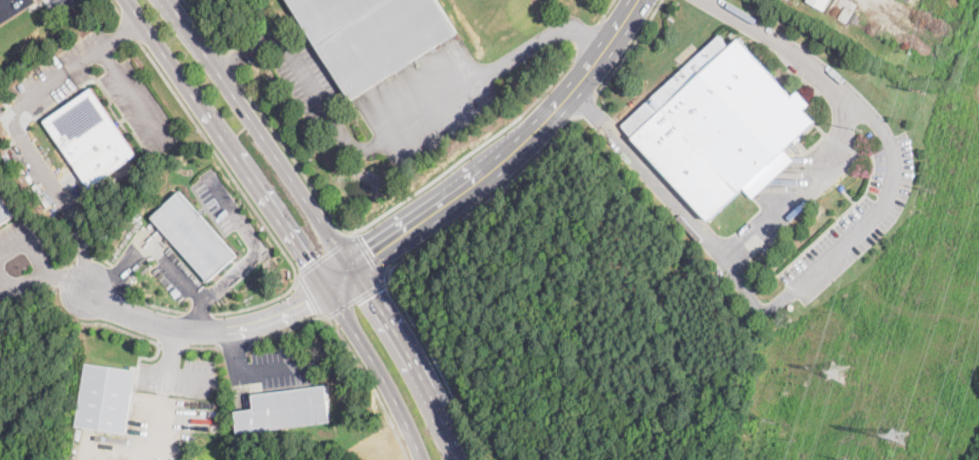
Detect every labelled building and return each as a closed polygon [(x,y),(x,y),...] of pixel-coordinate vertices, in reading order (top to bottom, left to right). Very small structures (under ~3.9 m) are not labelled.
[(38,1),(0,25),(0,0),(37,0),(38,1)] [(351,100),(287,0),(436,0),(458,34),(443,44),(442,42),(396,75),(394,72),(351,100)] [(824,10),(806,0),(830,0),(824,10)] [(718,35),(730,47),(739,38),(793,97),(799,91),(811,104),(805,109),(815,121),(785,150),(794,160),(752,199),(742,188),(709,220),(621,126),(718,35)] [(138,154),(89,188),(43,122),(92,88),(138,154)] [(16,214),(0,225),(0,190),(16,214)] [(236,255),(208,281),(151,217),(179,191),(236,255)] [(127,433),(76,425),(85,362),(136,369),(127,433)] [(332,421),(238,433),(235,410),(254,407),(252,394),(327,384),(332,421)]
